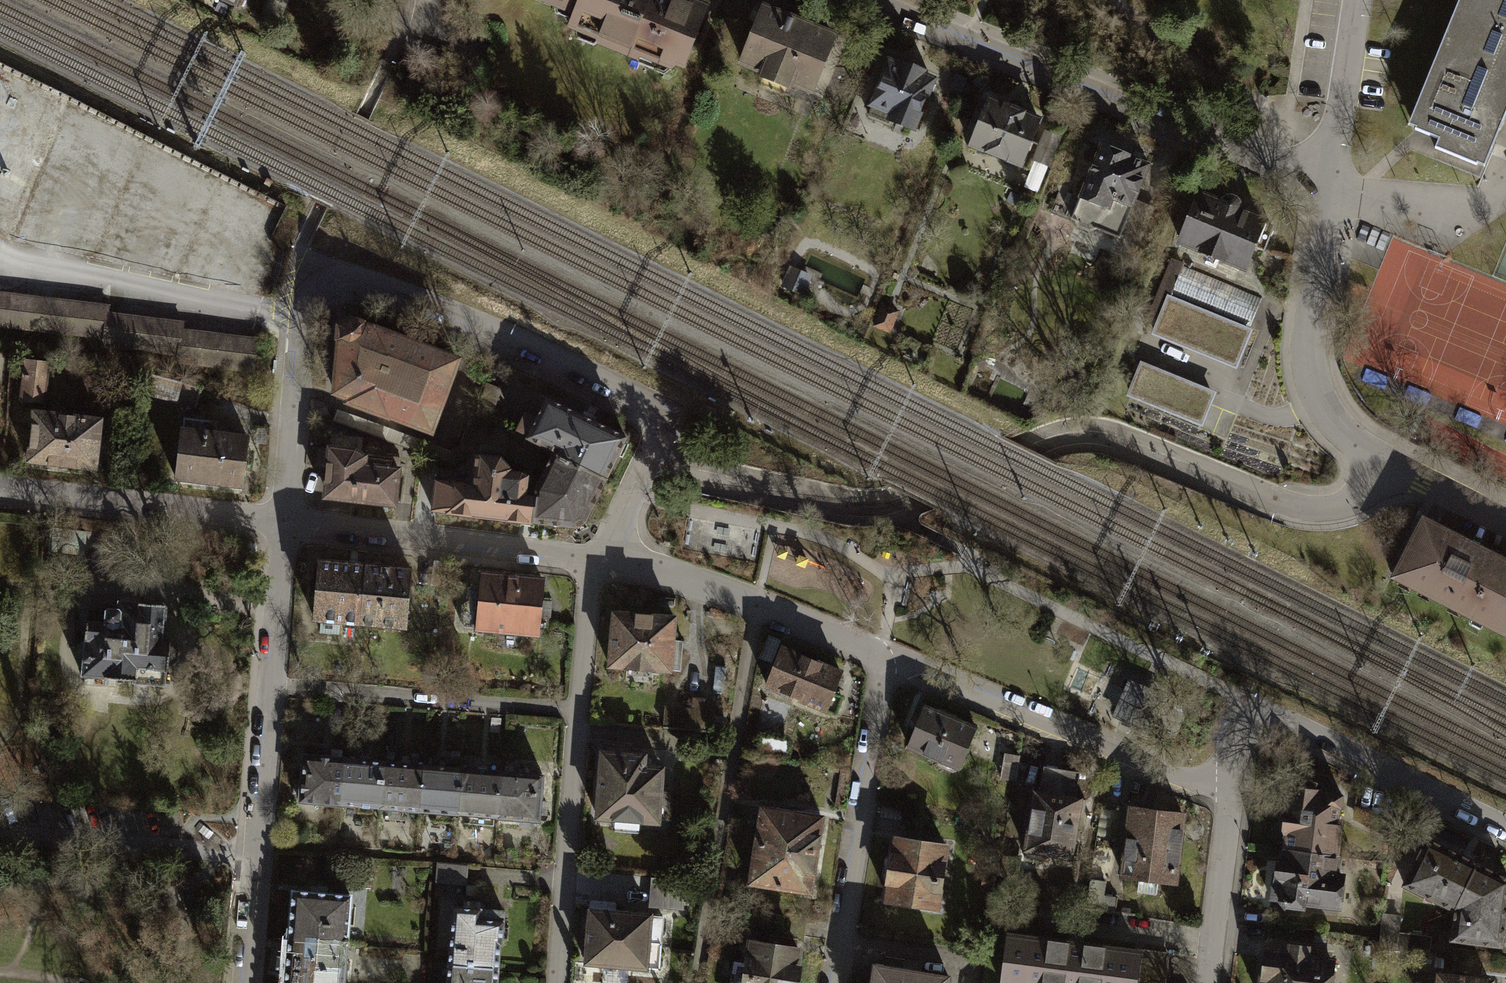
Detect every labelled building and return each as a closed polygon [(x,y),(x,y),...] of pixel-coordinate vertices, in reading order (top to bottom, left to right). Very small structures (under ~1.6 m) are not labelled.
[(235,6),(233,10),(259,20),(267,0),(237,0),(235,6)] [(579,5),(574,20),(597,29),(599,42),(636,56),(648,52),(684,65),(707,7),(689,0),(581,0),(579,5)] [(1408,125),(1416,128),(1415,130),(1439,139),(1435,148),(1476,165),(1477,163),(1480,165),(1484,166),(1497,136),(1505,114),(1505,0),(1459,0),(1408,125)] [(835,38),(764,10),(743,63),(765,71),(763,77),(787,86),(789,80),(815,90),(835,38)] [(19,86),(26,89),(31,73),(0,63),(0,114),(9,117),(19,86)] [(901,68),(889,63),(872,103),(875,104),(870,115),(889,123),(891,119),(914,128),(933,82),(922,77),(924,73),(903,65),(901,68)] [(4,142),(0,153),(0,194),(23,202),(63,94),(37,84),(15,146),(4,142)] [(1039,121),(989,100),(971,144),(1021,165),(1039,121)] [(1061,138),(1045,131),(1034,159),(1050,165),(1061,138)] [(1096,155),(1077,147),(1051,212),(1075,222),(1078,228),(1090,233),(1097,231),(1118,239),(1120,234),(1141,242),(1155,208),(1136,200),(1150,164),(1101,144),(1096,155)] [(1222,204),(1199,194),(1179,243),(1244,269),(1253,247),(1263,251),(1272,227),(1262,223),(1263,221),(1239,211),(1240,206),(1238,202),(1234,199),(1229,198),(1225,200),(1222,204)] [(1183,267),(1174,262),(1149,323),(1157,327),(1155,333),(1236,366),(1250,332),(1170,299),(1172,294),(1183,267)] [(1261,298),(1183,267),(1172,294),(1250,326),(1261,298)] [(809,279),(793,272),(785,289),(801,296),(809,279)] [(105,344),(108,318),(109,310),(0,296),(0,331),(105,344)] [(882,307),(874,330),(892,336),(900,313),(882,307)] [(104,354),(181,363),(184,334),(185,328),(108,318),(105,344),(104,354)] [(456,361),(352,322),(341,330),(336,392),(351,399),(349,403),(430,433),(456,361)] [(260,344),(184,334),(181,363),(180,368),(256,378),(260,344)] [(23,359),(19,401),(46,404),(51,362),(23,359)] [(1214,394),(1142,366),(1130,395),(1202,424),(1214,394)] [(151,375),(146,394),(196,407),(201,388),(151,375)] [(527,439),(554,452),(607,477),(626,438),(546,400),(536,420),(526,415),(518,432),(528,437),(527,439)] [(34,412),(28,461),(96,468),(102,420),(34,412)] [(184,418),(177,479),(242,487),(248,438),(216,434),(217,422),(184,418)] [(332,498),(395,505),(400,458),(365,454),(365,457),(356,452),(357,437),(330,434),(325,491),(332,498)] [(535,492),(535,499),(533,523),(574,528),(585,522),(607,477),(554,452),(535,492)] [(433,510),(533,523),(535,499),(523,497),(526,477),(518,473),(511,472),(499,458),(477,457),(474,477),(464,485),(436,481),(433,510)] [(1425,521),(1409,553),(1396,576),(1505,632),(1505,563),(1425,521)] [(48,530),(45,549),(71,553),(73,534),(48,530)] [(315,619),(360,623),(365,566),(320,562),(315,619)] [(365,566),(360,623),(404,627),(410,570),(365,566)] [(543,581),(483,575),(481,588),(472,588),(471,598),(463,603),(461,622),(465,627),(539,634),(540,616),(550,617),(552,601),(542,600),(543,581)] [(87,606),(81,676),(134,680),(135,667),(168,669),(168,666),(172,667),(179,662),(179,652),(173,646),(170,646),(170,642),(162,642),(165,605),(118,602),(118,609),(87,606)] [(674,618),(614,613),(609,667),(670,672),(674,618)] [(841,672),(782,649),(767,687),(825,710),(841,672)] [(1112,713),(1141,726),(1154,696),(1126,683),(1112,713)] [(666,708),(664,728),(723,731),(724,718),(713,717),(714,701),(696,700),(695,710),(666,708)] [(976,728),(925,707),(909,747),(938,759),(937,762),(938,766),(954,772),(958,771),(976,728)] [(788,743),(759,739),(757,755),(786,759),(788,743)] [(602,745),(597,818),(658,823),(662,770),(643,768),(644,757),(627,755),(628,747),(602,745)] [(300,802),(342,805),(346,759),(304,755),(300,802)] [(1022,759),(1006,758),(1004,783),(1020,784),(1022,759)] [(342,805),(381,808),(385,762),(346,759),(342,805)] [(381,808),(420,811),(424,766),(385,762),(381,808)] [(420,811),(459,814),(463,769),(424,766),(420,811)] [(459,814),(498,818),(502,772),(463,769),(459,814)] [(498,818),(540,821),(544,776),(502,772),(498,818)] [(1079,776),(1047,772),(1044,792),(1076,797),(1079,776)] [(1285,814),(1284,829),(1287,833),(1283,857),(1282,862),(1278,861),(1276,880),(1273,880),(1271,900),(1280,901),(1287,909),(1289,907),(1304,909),(1305,903),(1339,907),(1342,876),(1334,875),(1340,821),(1338,820),(1339,809),(1341,808),(1343,796),(1340,794),(1322,792),(1315,791),(1316,783),(1302,777),(1293,782),(1290,810),(1285,814)] [(844,781),(833,779),(830,798),(841,800),(844,781)] [(1037,797),(1027,861),(1078,869),(1087,804),(1037,797)] [(821,817),(761,808),(750,883),(809,892),(821,817)] [(1182,815),(1131,809),(1123,876),(1175,882),(1182,815)] [(1454,908),(1450,937),(1499,945),(1505,891),(1505,880),(1490,871),(1458,854),(1426,838),(1403,885),(1454,908)] [(891,881),(889,899),(935,906),(944,848),(898,840),(895,860),(892,859),(888,881),(891,881)] [(470,865),(439,863),(437,883),(468,885),(470,865)] [(654,879),(652,907),(683,909),(685,881),(654,879)] [(1105,882),(1091,879),(1087,908),(1116,913),(1118,900),(1102,897),(1105,882)] [(293,892),(290,939),(347,943),(351,896),(293,892)] [(590,900),(585,963),(659,969),(661,945),(648,944),(650,915),(615,912),(616,903),(590,900)] [(454,907),(449,964),(497,967),(500,939),(507,939),(508,927),(503,926),(504,911),(454,907)] [(1400,917),(1384,915),(1381,949),(1397,950),(1399,934),(1400,917)] [(1432,938),(1399,934),(1397,950),(1430,954),(1432,938)] [(1009,935),(1002,982),(1163,982),(1167,952),(1137,949),(1137,951),(1009,935)] [(287,982),(288,982),(344,982),(347,943),(290,939),(287,982)] [(799,950),(750,943),(744,982),(794,982),(799,950)] [(1332,959),(1307,956),(1308,948),(1291,946),(1290,955),(1267,952),(1264,976),(1260,975),(1259,982),(1329,982),(1332,959)] [(875,966),(872,982),(948,982),(949,977),(920,973),(921,962),(905,960),(904,970),(875,966)] [(448,982),(496,982),(497,967),(449,964),(448,982)]
